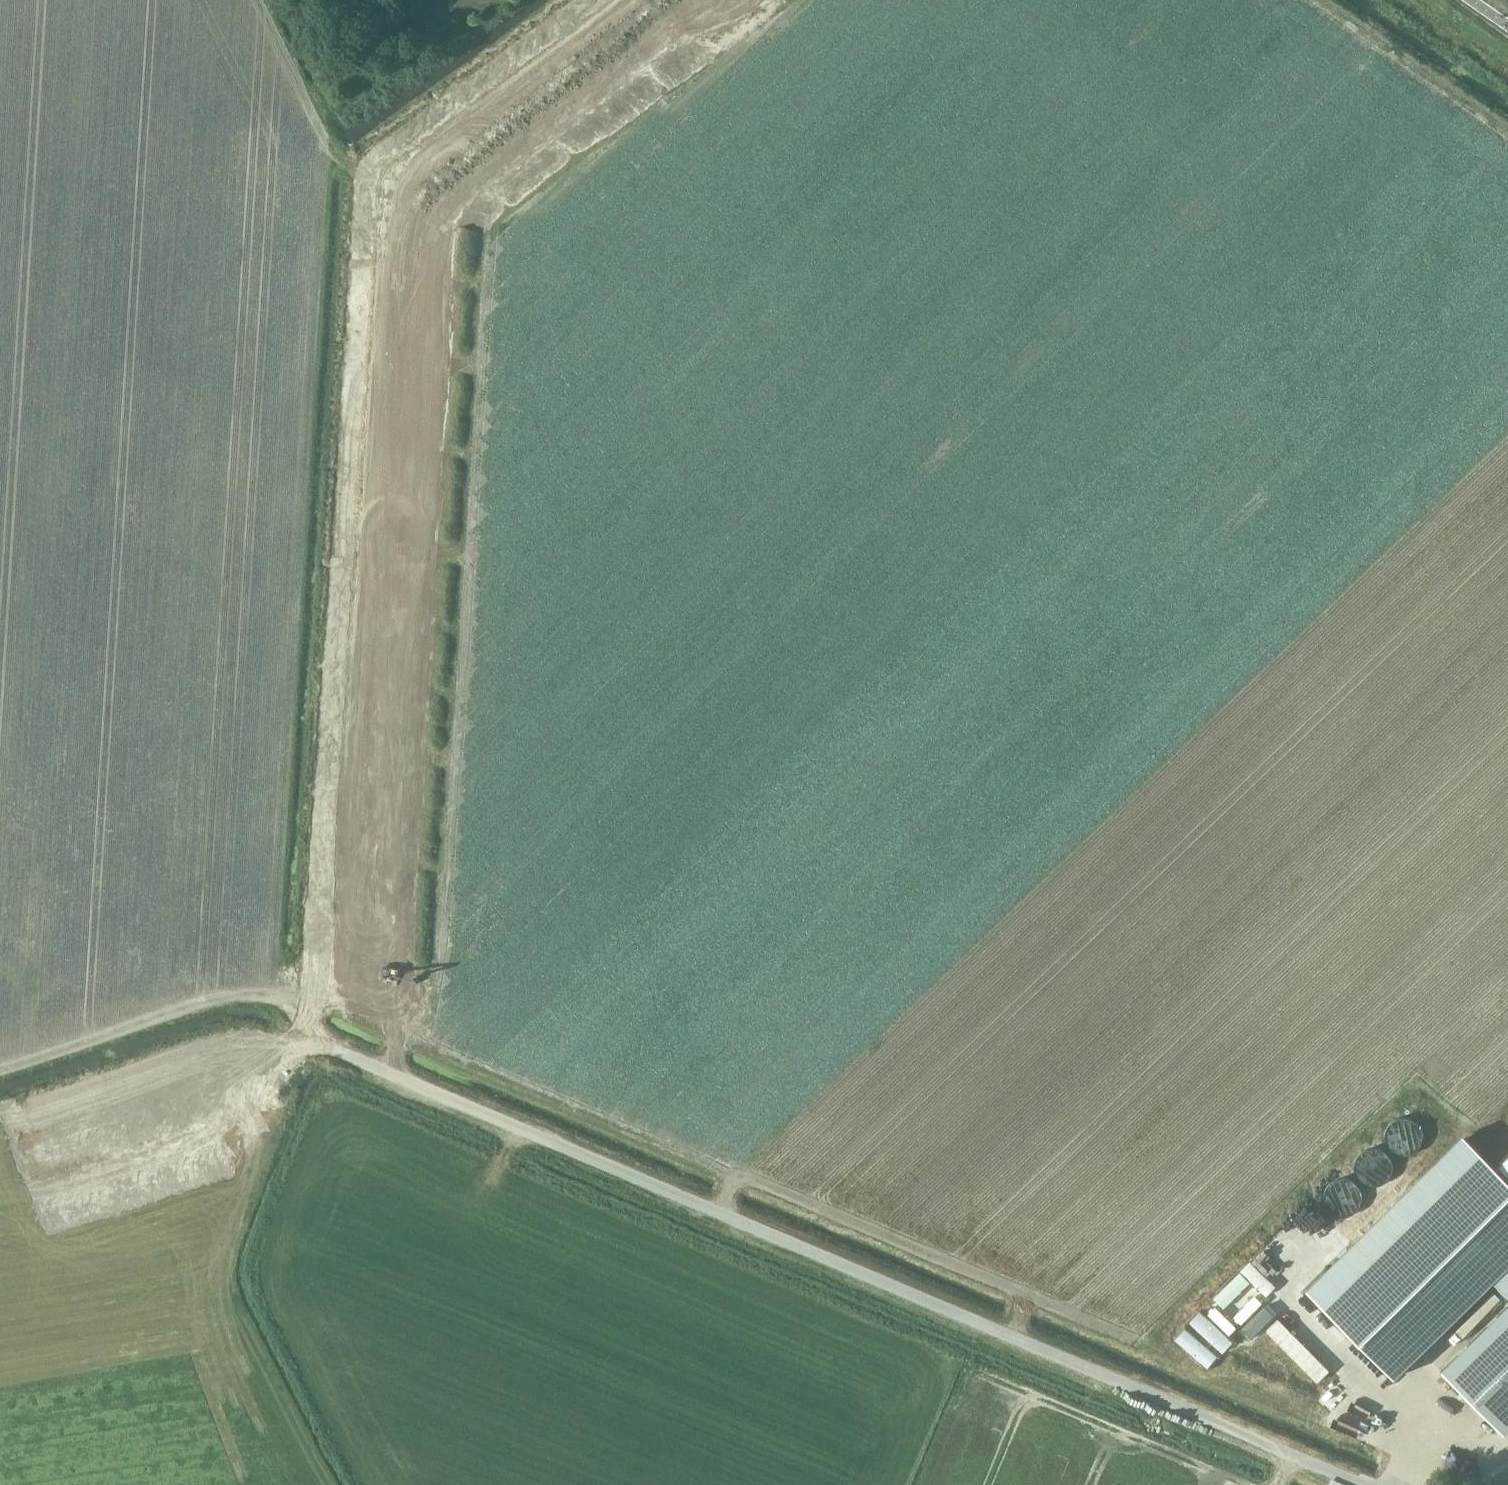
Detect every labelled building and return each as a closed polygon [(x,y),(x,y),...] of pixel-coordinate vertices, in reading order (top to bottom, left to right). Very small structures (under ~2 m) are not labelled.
[(1308,1293),(1392,1378),(1491,1281),(1507,1297),(1507,1183),(1465,1139),(1308,1293)] [(1496,1163),(1507,1175),(1507,1151),(1496,1163)] [(1441,1371),(1503,1434),(1507,1429),(1507,1304),(1441,1371)] [(1263,1306),(1241,1328),(1251,1338),(1273,1316),(1263,1306)] [(1276,1319),(1265,1330),(1316,1381),(1327,1370),(1276,1319)]
